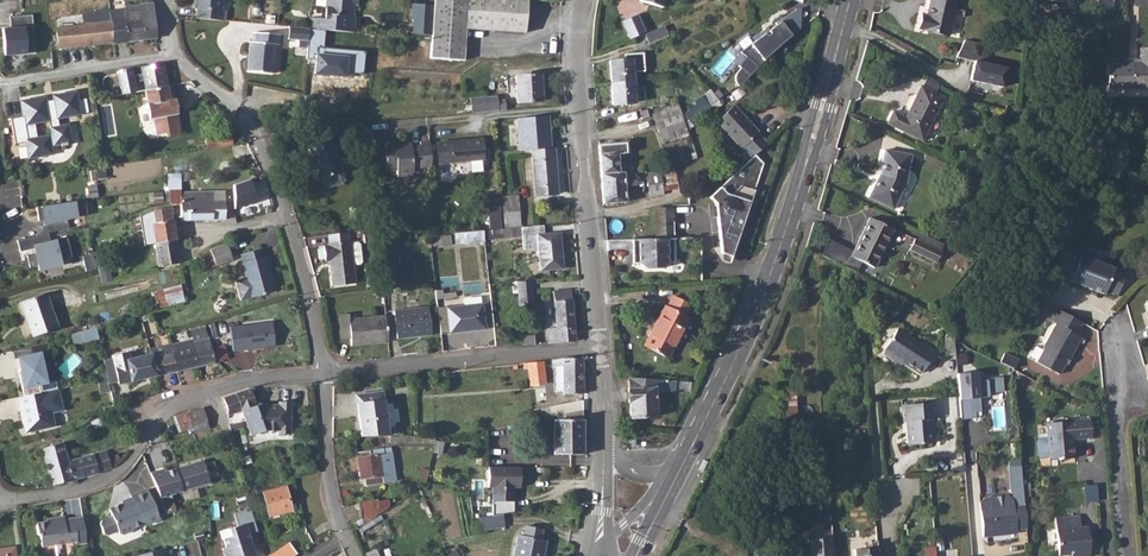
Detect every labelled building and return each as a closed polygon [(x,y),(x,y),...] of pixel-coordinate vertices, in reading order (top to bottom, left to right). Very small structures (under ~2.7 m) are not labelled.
[(196,18),(224,21),(225,10),(221,10),(222,0),(194,0),(194,8),(197,9),(196,18)] [(308,28),(310,28),(353,32),(355,32),(356,17),(354,17),(347,16),(348,0),(326,0),(325,17),(309,16),(308,28)] [(432,38),(465,40),(466,28),(468,0),(434,0),(434,5),(433,22),(432,38)] [(466,28),(526,31),(528,0),(468,0),(466,28)] [(638,1),(669,9),(671,0),(639,0),(638,1)] [(918,29),(948,36),(956,0),(930,0),(926,15),(921,14),(918,29)] [(125,19),(110,20),(110,21),(112,43),(155,38),(153,20),(152,3),(125,6),(124,9),(125,19)] [(951,35),(960,37),(965,11),(956,9),(951,35)] [(793,10),(744,53),(749,58),(731,74),(740,83),(806,24),(793,10)] [(109,11),(83,14),(84,24),(110,21),(110,20),(109,11)] [(2,28),(4,55),(35,52),(32,14),(9,16),(10,28),(2,28)] [(621,21),(629,39),(645,31),(637,14),(621,21)] [(411,20),(410,37),(432,38),(433,22),(411,20)] [(84,24),(56,27),(58,49),(112,43),(110,21),(84,24)] [(308,28),(290,26),(288,39),(300,40),(299,47),(307,48),(310,28),(308,28)] [(249,42),(247,71),(273,73),(275,44),(279,44),(280,35),(253,32),(253,42),(249,42)] [(432,38),(431,58),(464,60),(465,40),(432,38)] [(960,56),(976,59),(979,42),(964,39),(960,56)] [(1131,89),(1147,90),(1147,49),(1141,49),(1141,66),(1132,66),(1132,67),(1127,67),(1125,67),(1124,87),(1127,87),(1127,88),(1131,88),(1131,89)] [(610,60),(611,83),(634,81),(633,72),(645,71),(644,52),(625,54),(625,59),(610,60)] [(276,54),(276,72),(283,72),(284,54),(276,54)] [(975,58),(970,81),(984,84),(983,88),(1000,93),(1007,66),(975,58)] [(132,76),(135,92),(145,91),(167,87),(162,63),(140,67),(141,75),(132,76)] [(1125,67),(1110,67),(1110,77),(1108,77),(1108,87),(1117,88),(1117,87),(1124,87),(1125,67)] [(540,73),(516,75),(518,102),(542,101),(540,73)] [(634,81),(611,83),(613,105),(635,103),(635,102),(645,102),(644,89),(634,90),(634,81)] [(167,87),(145,91),(149,119),(152,119),(155,134),(164,133),(165,137),(179,135),(177,124),(176,124),(175,115),(176,115),(173,100),(172,100),(170,86),(167,87)] [(893,111),(887,124),(922,140),(943,97),(920,86),(905,117),(893,111)] [(88,110),(86,95),(77,97),(76,88),(53,92),(54,98),(46,99),(45,93),(21,97),(23,113),(10,115),(14,140),(25,139),(28,155),(52,151),(51,143),(60,141),(61,143),(67,142),(66,140),(71,139),(68,121),(58,123),(57,115),(88,110)] [(695,104),(684,114),(691,122),(718,100),(709,89),(693,102),(695,104)] [(506,110),(506,96),(472,96),(472,110),(506,110)] [(678,105),(660,111),(667,131),(660,133),(663,143),(671,140),(671,142),(688,135),(678,105)] [(716,121),(746,153),(763,141),(756,133),(758,132),(733,105),(716,121)] [(549,116),(518,119),(520,151),(532,150),(551,148),(549,116)] [(322,141),(308,145),(317,179),(319,178),(321,185),(326,188),(340,183),(343,178),(330,130),(319,133),(322,141)] [(206,140),(208,149),(233,144),(231,135),(206,140)] [(432,166),(429,139),(419,140),(419,144),(411,145),(410,140),(385,141),(388,170),(397,169),(397,176),(413,175),(413,168),(432,166)] [(481,139),(436,142),(438,162),(451,160),(451,162),(483,159),(481,139)] [(763,141),(746,153),(751,158),(766,144),(763,141)] [(626,142),(598,145),(601,174),(619,172),(619,163),(627,163),(626,142)] [(551,148),(532,150),(535,196),(558,195),(555,148),(551,148)] [(879,176),(868,197),(893,209),(905,185),(911,155),(885,150),(879,176)] [(723,252),(733,255),(760,175),(758,177),(763,163),(756,154),(710,196),(722,210),(712,239),(723,252)] [(659,169),(645,172),(651,196),(664,194),(663,193),(659,169)] [(619,172),(601,174),(601,181),(602,190),(625,188),(636,187),(634,172),(635,171),(619,172)] [(167,174),(167,189),(180,189),(180,181),(187,181),(187,174),(167,174)] [(636,187),(625,188),(626,201),(636,200),(636,187)] [(625,188),(602,190),(603,203),(626,201),(625,188)] [(167,189),(163,189),(163,204),(180,205),(180,192),(180,189),(167,189)] [(224,192),(180,192),(180,205),(181,220),(225,219),(224,192)] [(519,195),(511,196),(514,228),(522,227),(519,195)] [(511,196),(502,197),(505,229),(514,228),(511,196)] [(486,199),(489,230),(502,229),(499,197),(486,199)] [(85,199),(36,207),(38,221),(42,220),(43,224),(35,226),(38,236),(48,233),(68,228),(66,220),(87,214),(85,199)] [(673,207),(655,207),(656,239),(674,238),(674,222),(673,207)] [(141,225),(144,246),(154,244),(175,241),(170,208),(149,211),(151,223),(141,225)] [(850,256),(865,263),(892,229),(870,217),(850,256)] [(690,222),(674,222),(674,238),(679,238),(690,238),(690,222)] [(489,230),(483,231),(484,240),(523,237),(524,250),(539,249),(541,270),(563,268),(560,233),(544,234),(543,226),(522,227),(514,228),(505,229),(502,229),(489,230)] [(378,229),(363,231),(364,243),(379,242),(379,241),(378,229)] [(892,229),(865,263),(873,267),(893,229),(892,229)] [(38,270),(61,264),(60,259),(72,257),(67,238),(50,242),(48,233),(38,236),(17,240),(20,252),(33,248),(34,253),(26,255),(29,267),(37,265),(38,270)] [(451,236),(432,237),(433,247),(452,245),(451,236)] [(679,264),(679,238),(674,238),(656,239),(636,239),(636,264),(645,264),(650,269),(668,269),(671,264),(679,264)] [(914,239),(909,249),(937,263),(941,253),(914,239)] [(175,241),(154,244),(158,267),(178,264),(175,241)] [(351,242),(328,244),(328,246),(324,246),(326,261),(330,261),(333,286),(356,284),(353,266),(360,265),(362,262),(360,245),(357,244),(351,245),(351,242)] [(226,245),(210,251),(215,266),(232,259),(226,245)] [(244,275),(236,278),(242,300),(276,291),(266,256),(265,256),(262,248),(240,254),(242,263),(241,263),(244,275)] [(92,254),(82,256),(86,271),(95,269),(92,254)] [(1069,255),(1061,279),(1070,282),(1069,284),(1102,297),(1103,294),(1115,299),(1124,277),(1069,255)] [(531,280),(513,282),(514,293),(518,293),(532,291),(531,280)] [(181,283),(153,291),(157,307),(186,299),(181,283)] [(547,341),(548,344),(576,341),(571,290),(554,291),(557,328),(546,329),(547,341)] [(45,293),(25,301),(20,302),(33,337),(57,328),(45,296),(45,293)] [(665,305),(645,345),(669,358),(689,318),(686,316),(691,306),(673,296),(667,307),(665,305)] [(464,305),(438,308),(441,333),(485,329),(482,304),(481,304),(480,297),(463,298),(464,305)] [(429,307),(395,311),(397,337),(432,334),(429,307)] [(1082,324),(1057,311),(1051,323),(1054,325),(1042,348),(1044,349),(1036,363),(1059,376),(1065,364),(1067,365),(1081,339),(1076,336),(1082,324)] [(388,341),(386,317),(349,320),(348,313),(339,314),(341,339),(351,338),(352,345),(388,341)] [(271,323),(230,329),(233,352),(274,346),(271,323)] [(203,329),(189,333),(190,340),(197,367),(214,363),(208,340),(206,341),(203,329)] [(882,352),(893,358),(894,356),(902,361),(921,373),(935,351),(923,344),(922,345),(894,329),(882,349),(883,349),(882,352)] [(522,336),(522,343),(522,346),(534,345),(533,335),(522,336)] [(956,354),(954,336),(946,336),(947,356),(956,354)] [(68,337),(54,340),(56,351),(70,348),(68,337)] [(190,340),(170,345),(176,371),(197,367),(190,340)] [(33,345),(17,349),(19,358),(35,354),(33,345)] [(170,345),(149,349),(150,354),(151,354),(156,376),(176,371),(170,345)] [(216,347),(219,360),(228,358),(225,345),(216,347)] [(15,370),(22,397),(42,393),(56,390),(54,380),(44,382),(37,353),(35,354),(19,358),(16,358),(19,370),(15,370)] [(151,354),(150,354),(126,359),(125,356),(116,358),(122,383),(156,376),(151,354)] [(561,358),(552,360),(552,368),(563,367),(563,382),(558,383),(558,391),(563,391),(564,394),(583,394),(583,358),(561,358)] [(542,362),(528,363),(531,386),(545,384),(542,362)] [(956,372),(960,421),(984,420),(982,398),(990,397),(990,392),(1002,391),(1001,378),(981,379),(981,370),(956,372)] [(691,382),(629,378),(630,417),(657,417),(656,390),(676,391),(690,391),(691,382)] [(355,390),(361,437),(388,436),(381,385),(355,390)] [(796,389),(782,388),(783,409),(797,408),(796,389)] [(22,397),(17,399),(19,408),(18,408),(22,425),(25,427),(27,433),(54,427),(51,414),(62,411),(57,390),(56,390),(42,393),(22,397)] [(222,399),(227,412),(240,407),(241,411),(251,436),(264,431),(266,431),(256,406),(249,390),(223,398),(222,399)] [(551,407),(552,416),(564,413),(583,410),(583,401),(551,407)] [(260,404),(256,406),(266,431),(277,431),(277,434),(289,434),(290,402),(278,402),(278,405),(260,404)] [(904,421),(906,421),(909,421),(911,445),(933,443),(931,419),(934,418),(935,418),(934,402),(902,405),(904,421)] [(202,409),(188,413),(192,428),(194,433),(208,429),(202,410),(202,409)] [(583,410),(564,413),(564,420),(554,420),(554,455),(583,455),(583,410)] [(188,413),(174,417),(178,432),(192,428),(188,413)] [(1086,418),(1062,420),(1066,458),(1076,457),(1074,437),(1088,435),(1086,418)] [(1066,458),(1062,420),(1047,422),(1048,436),(1039,437),(1037,440),(1038,454),(1040,457),(1050,456),(1050,457),(1063,455),(1063,458),(1066,458)] [(241,421),(229,426),(231,432),(243,427),(241,421)] [(62,442),(41,448),(52,486),(57,484),(98,473),(111,468),(105,451),(93,455),(68,461),(62,442)] [(391,452),(356,458),(360,481),(366,480),(367,485),(395,481),(391,452)] [(160,498),(161,500),(209,485),(208,482),(202,465),(201,460),(165,472),(164,468),(150,472),(154,483),(160,498)] [(1021,466),(1009,467),(1012,499),(1008,495),(984,497),(981,502),(981,510),(984,537),(1017,533),(1017,530),(1027,528),(1024,491),(1021,466)] [(523,467),(492,467),(492,487),(496,487),(496,498),(499,501),(514,501),(517,498),(517,487),(517,481),(523,481),(523,467)] [(420,481),(425,482),(426,483),(428,470),(423,469),(420,481)] [(1098,500),(1097,483),(1085,485),(1087,501),(1098,500)] [(285,487),(262,492),(269,517),(292,511),(285,487)] [(144,528),(148,526),(160,522),(158,518),(152,502),(147,491),(133,495),(129,497),(130,500),(121,503),(121,505),(109,509),(112,517),(100,521),(98,524),(104,537),(105,539),(107,539),(119,535),(122,537),(132,534),(134,530),(143,527),(144,528)] [(353,522),(357,529),(377,517),(377,515),(389,507),(388,500),(377,502),(377,499),(360,503),(362,519),(353,522)] [(225,555),(257,555),(249,535),(258,532),(250,509),(234,514),(238,527),(230,530),(233,538),(224,541),(227,548),(223,550),(225,555)] [(46,519),(37,521),(39,533),(41,536),(43,545),(77,540),(73,516),(63,518),(63,514),(46,517),(46,519)] [(503,514),(478,519),(481,532),(505,528),(503,514)] [(1079,516),(1072,517),(1076,554),(1092,552),(1089,528),(1080,529),(1079,516)] [(1076,554),(1072,517),(1057,518),(1060,551),(1071,550),(1072,554),(1076,554)] [(513,555),(543,555),(546,541),(541,540),(543,530),(525,527),(523,537),(517,536),(513,555)] [(809,540),(810,555),(835,555),(834,545),(825,546),(825,539),(809,540)] [(297,554),(289,543),(271,555),(270,555),(294,555),(297,554)] [(46,544),(47,552),(61,551),(61,544),(46,544)] [(879,544),(872,545),(866,546),(866,549),(856,550),(856,555),(880,555),(879,544)] [(0,549),(0,555),(16,555),(14,547),(0,549)]
